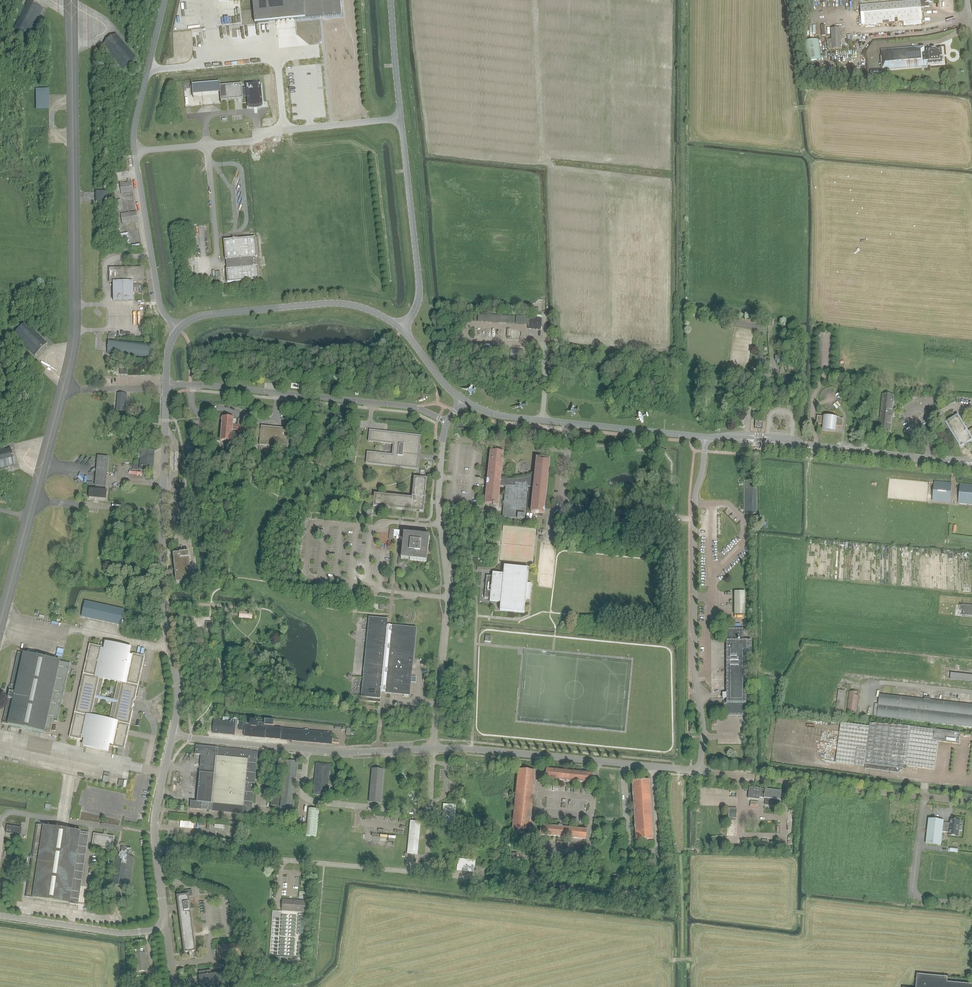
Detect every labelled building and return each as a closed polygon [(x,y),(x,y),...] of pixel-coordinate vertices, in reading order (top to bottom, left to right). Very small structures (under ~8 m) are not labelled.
[(29,36),(38,19),(43,8),(27,0),(25,6),(24,7),(23,6),(23,8),(13,28),(18,30),(16,33),(23,37),(25,34),(29,36)] [(255,23),(341,15),(340,0),(252,0),(255,23)] [(921,20),(922,20),(921,8),(921,7),(920,0),(916,0),(860,5),(862,25),(903,21),(904,26),(922,25),(921,20)] [(832,49),(841,49),(840,28),(831,29),(832,49)] [(136,57),(124,43),(123,42),(116,33),(102,45),(104,46),(106,49),(107,50),(106,51),(107,52),(108,51),(122,68),(126,65),(128,68),(134,63),(132,60),(136,57)] [(821,60),(819,39),(804,41),(806,61),(821,60)] [(880,55),(881,70),(926,66),(926,64),(928,64),(928,65),(943,63),(941,49),(927,50),(927,52),(924,52),(924,46),(881,50),(881,55),(880,55)] [(872,82),(884,81),(883,70),(871,71),(871,77),(870,77),(870,79),(871,79),(872,82)] [(221,100),(242,99),(243,98),(243,97),(242,89),(242,84),(220,85),(220,82),(219,82),(192,84),(192,82),(193,98),(193,97),(193,93),(220,91),(221,104),(222,104),(221,100)] [(246,88),(242,89),(243,97),(247,96),(247,102),(248,106),(248,107),(249,108),(250,108),(254,108),(257,108),(261,107),(262,107),(262,106),(263,106),(263,105),(261,83),(246,85),(246,88)] [(49,109),(48,94),(48,89),(36,89),(36,109),(49,109)] [(119,183),(121,194),(133,192),(131,181),(119,183)] [(96,192),(96,202),(97,202),(100,202),(110,202),(110,191),(99,191),(97,191),(96,191),(95,191),(96,192)] [(121,214),(122,224),(138,221),(136,211),(121,214)] [(120,234),(122,247),(130,246),(128,233),(120,234)] [(256,257),(257,257),(255,238),(224,240),(225,260),(226,260),(227,264),(227,269),(226,269),(227,282),(259,280),(258,267),(257,267),(256,257)] [(141,267),(114,268),(109,268),(109,282),(113,282),(113,301),(133,301),(133,282),(142,282),(142,274),(142,272),(141,267)] [(478,314),(478,321),(528,325),(528,329),(541,330),(542,319),(478,314)] [(26,347),(29,350),(35,356),(47,343),(44,340),(42,338),(42,337),(41,337),(25,321),(22,325),(19,322),(17,325),(14,328),(16,330),(13,334),(26,347)] [(109,339),(108,350),(107,353),(152,357),(154,343),(109,339)] [(790,362),(800,363),(801,346),(791,346),(790,362)] [(510,358),(523,359),(523,354),(523,350),(511,350),(510,353),(510,355),(510,356),(510,358)] [(769,370),(770,361),(758,359),(756,369),(769,370)] [(118,394),(117,411),(125,411),(126,395),(118,394)] [(879,431),(890,432),(892,412),(894,395),(882,394),(879,431)] [(843,427),(844,419),(817,416),(816,424),(823,425),(823,430),(835,431),(836,426),(843,427)] [(967,432),(958,416),(948,422),(946,423),(961,447),(963,446),(962,445),(963,444),(965,443),(965,444),(971,440),(971,429),(967,432)] [(233,418),(226,418),(223,417),(223,419),(222,419),(221,421),(222,421),(220,441),(231,442),(232,430),(237,430),(237,432),(248,433),(249,427),(235,425),(236,419),(233,419),(233,418)] [(289,429),(276,427),(261,426),(259,445),(288,448),(289,429)] [(419,447),(419,448),(420,436),(380,432),(379,432),(376,432),(376,431),(374,431),(374,432),(371,431),(370,431),(369,440),(369,441),(394,444),(392,455),(368,453),(366,463),(417,468),(418,457),(417,458),(416,457),(416,454),(418,447),(419,447)] [(4,449),(3,449),(3,448),(2,449),(0,450),(0,468),(3,467),(7,466),(15,464),(10,447),(4,449)] [(141,458),(141,466),(141,467),(140,470),(153,471),(154,451),(142,450),(142,454),(136,454),(135,458),(141,458)] [(500,486),(505,486),(505,485),(515,486),(515,482),(528,484),(528,486),(533,487),(531,512),(544,513),(549,460),(537,458),(537,455),(536,454),(536,456),(536,461),(536,463),(535,463),(535,467),(535,468),(534,476),(530,477),(527,478),(520,479),(516,480),(512,480),(506,480),(500,480),(502,464),(502,460),(502,458),(503,458),(503,452),(490,451),(487,479),(487,484),(485,504),(492,504),(492,505),(495,505),(498,505),(500,486)] [(106,487),(108,457),(98,456),(95,486),(95,490),(90,489),(89,498),(106,500),(107,491),(105,491),(105,486),(106,487)] [(427,478),(420,478),(414,477),(412,498),(374,494),(373,506),(423,512),(427,478)] [(756,514),(756,486),(756,484),(755,484),(755,481),(744,481),(744,514),(756,514)] [(505,485),(505,486),(502,518),(524,520),(524,519),(525,519),(525,517),(528,486),(528,484),(515,482),(515,486),(505,485)] [(951,484),(935,483),(933,501),(949,502),(951,484)] [(961,485),(959,503),(971,504),(971,486),(961,485)] [(427,562),(427,553),(429,536),(403,533),(401,559),(427,562)] [(189,552),(173,553),(175,576),(176,583),(192,581),(191,572),(189,552)] [(486,576),(485,586),(484,598),(490,599),(490,602),(500,603),(500,611),(524,613),(526,599),(530,599),(531,583),(527,583),(529,569),(504,566),(503,574),(492,573),(492,576),(486,576)] [(734,614),(744,614),(745,614),(745,591),(734,591),(734,614)] [(81,617),(118,625),(121,625),(124,610),(85,601),(81,617)] [(961,605),(961,610),(963,610),(963,615),(971,616),(971,606),(961,605)] [(414,647),(416,628),(388,626),(388,620),(369,618),(362,696),(380,698),(381,692),(409,695),(412,664),(414,647)] [(723,698),(726,698),(726,703),(724,703),(724,715),(746,715),(746,689),(746,661),(746,660),(746,654),(751,654),(751,640),(746,640),(743,640),(743,628),(737,628),(736,628),(734,628),(730,628),(724,628),(724,640),(726,640),(726,641),(726,667),(726,690),(726,693),(723,693),(723,694),(723,696),(723,698)] [(102,647),(90,644),(69,738),(82,740),(82,738),(85,738),(83,746),(108,751),(110,744),(112,744),(112,747),(124,750),(133,710),(132,710),(132,709),(132,708),(131,708),(131,707),(129,707),(130,706),(129,706),(130,702),(132,703),(133,700),(135,701),(145,656),(132,654),(131,656),(129,656),(130,648),(120,646),(106,643),(104,650),(102,650),(102,647)] [(68,673),(70,663),(18,652),(2,723),(45,733),(45,732),(50,733),(53,718),(58,719),(61,707),(64,691),(68,673)] [(950,679),(971,682),(971,675),(951,673),(950,679)] [(842,707),(841,709),(844,710),(846,690),(839,690),(838,706),(842,707)] [(856,714),(858,692),(849,691),(847,713),(856,714)] [(873,716),(877,716),(877,717),(971,727),(971,705),(880,694),(879,704),(875,704),(873,716)] [(421,708),(400,706),(400,712),(409,713),(408,714),(420,715),(421,708)] [(229,720),(229,718),(229,717),(223,717),(223,718),(223,720),(223,721),(214,720),(213,733),(234,735),(235,726),(235,725),(236,720),(233,720),(233,719),(230,719),(230,721),(224,721),(224,720),(229,720)] [(920,729),(915,766),(934,769),(935,769),(939,741),(959,743),(960,733),(934,730),(920,729)] [(196,746),(195,753),(195,754),(202,755),(197,802),(191,801),(190,809),(251,815),(252,805),(256,761),(257,761),(258,752),(218,748),(196,746)] [(297,762),(285,761),(280,808),(293,809),(297,762)] [(327,790),(328,781),(330,765),(316,764),(313,795),(327,796),(327,795),(332,795),(332,791),(327,790)] [(369,802),(377,803),(380,803),(383,770),(372,769),(369,802)] [(546,769),(546,774),(545,779),(591,783),(592,774),(546,769)] [(529,830),(534,786),(535,771),(518,770),(512,828),(529,830)] [(653,839),(649,780),(632,781),(633,793),(632,793),(632,796),(633,796),(635,826),(634,826),(635,828),(636,840),(653,839)] [(779,807),(781,792),(781,791),(754,788),(749,787),(748,798),(759,799),(759,797),(765,798),(765,805),(779,807)] [(271,805),(279,806),(279,798),(272,798),(271,805)] [(443,805),(442,820),(442,825),(455,825),(456,805),(443,805)] [(312,809),(308,808),(306,836),(317,837),(319,810),(312,809)] [(929,819),(926,844),(941,846),(943,832),(949,833),(949,835),(958,836),(959,831),(961,831),(962,830),(962,827),(961,826),(959,826),(960,820),(951,819),(950,819),(950,823),(950,827),(943,826),(944,823),(944,821),(932,819),(929,819)] [(407,853),(417,854),(421,822),(410,821),(407,853)] [(88,833),(86,832),(81,832),(43,826),(37,825),(29,877),(28,876),(27,881),(28,881),(26,897),(33,898),(70,904),(78,905),(88,833)] [(540,835),(584,839),(585,839),(586,830),(562,827),(541,825),(540,835)] [(7,826),(7,829),(6,833),(21,835),(22,828),(7,826)] [(113,843),(114,836),(94,833),(92,847),(112,850),(113,845),(111,845),(112,843),(113,843)] [(112,885),(118,886),(130,888),(134,857),(130,856),(131,848),(122,847),(120,855),(117,854),(112,885)] [(456,871),(474,872),(475,860),(458,858),(456,871)] [(184,878),(174,875),(172,881),(181,884),(184,878)] [(189,894),(182,895),(177,896),(184,953),(189,952),(190,958),(193,957),(192,952),(196,951),(189,894)] [(282,911),(308,913),(309,901),(282,900),(282,911)] [(247,957),(245,942),(217,946),(219,959),(242,956),(242,958),(247,957)] [(134,955),(136,970),(147,969),(145,954),(134,955)] [(200,986),(227,986),(228,986),(226,972),(211,974),(211,970),(199,972),(199,976),(200,986)] [(947,982),(948,977),(917,974),(916,986),(971,986),(971,984),(947,982)]
